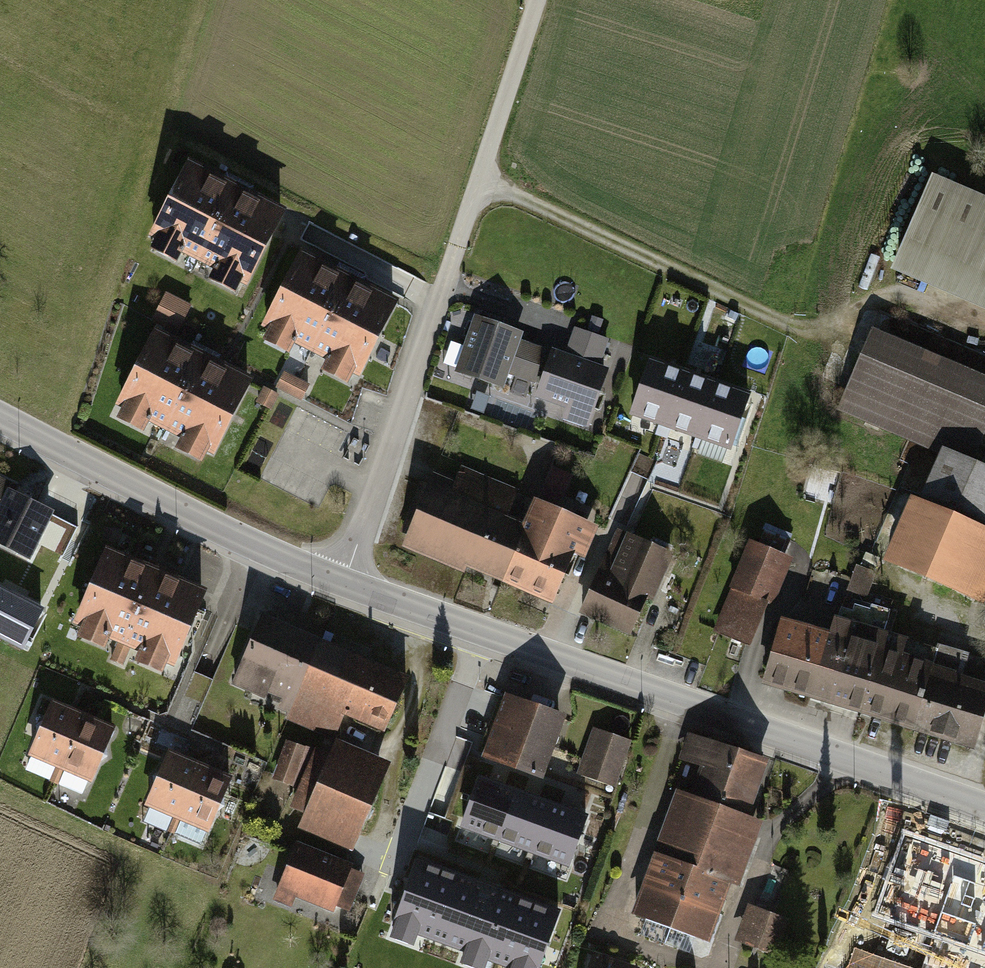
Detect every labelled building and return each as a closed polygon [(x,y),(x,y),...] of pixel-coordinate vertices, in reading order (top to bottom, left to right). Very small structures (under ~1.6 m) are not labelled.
[(290,209),(197,162),(157,245),(182,258),(190,248),(222,265),(218,278),(249,293),(290,209)] [(941,176),(906,271),(984,303),(984,194),(941,176)] [(402,300),(305,252),(267,337),(299,351),(306,342),(333,355),(332,372),(362,384),(402,300)] [(196,308),(172,296),(158,324),(181,336),(196,308)] [(471,306),(460,336),(450,341),(442,366),(509,395),(516,372),(536,381),(545,350),(525,342),(524,329),(471,306)] [(569,351),(557,349),(540,393),(571,407),(566,415),(602,426),(617,372),(602,367),(612,341),(577,330),(569,351)] [(877,332),(851,399),(984,451),(984,376),(877,332)] [(259,383),(162,335),(124,415),(152,432),(160,423),(181,433),(185,449),(220,463),(259,383)] [(684,372),(651,361),(634,412),(666,423),(684,372)] [(716,383),(684,372),(666,423),(697,434),(716,383)] [(314,388),(289,376),(281,392),(306,404),(314,388)] [(749,395),(716,383),(697,434),(730,446),(749,395)] [(284,398),(267,390),(259,408),(277,415),(284,398)] [(953,447),(936,495),(984,517),(984,459),(953,447)] [(572,477),(550,468),(534,505),(556,514),(572,477)] [(454,488),(432,479),(407,541),(504,579),(524,530),(505,522),(516,495),(460,473),(454,488)] [(0,485),(0,545),(42,564),(65,514),(0,485)] [(926,499),(899,558),(984,598),(984,524),(926,499)] [(524,530),(504,579),(556,600),(573,558),(583,562),(596,530),(556,514),(534,505),(524,530)] [(672,555),(620,533),(585,618),(632,637),(646,601),(652,603),(672,555)] [(801,559),(757,541),(719,633),(760,650),(778,602),(784,604),(801,559)] [(221,594),(120,550),(85,628),(186,672),(221,594)] [(0,589),(0,635),(22,646),(41,610),(0,589)] [(268,614),(240,682),(292,704),(320,636),(268,614)] [(785,626),(765,689),(813,704),(833,641),(785,626)] [(837,627),(833,641),(813,704),(904,732),(923,671),(901,665),(906,649),(837,627)] [(292,704),(285,721),(341,744),(350,721),(395,740),(421,678),(320,636),(292,704)] [(923,671),(904,732),(975,754),(984,720),(984,691),(923,671)] [(560,717),(508,699),(486,752),(544,773),(560,717)] [(125,730),(60,703),(37,757),(102,785),(125,730)] [(634,741),(595,728),(580,770),(619,783),(634,741)] [(776,761),(692,733),(684,757),(706,765),(697,784),(760,806),(776,761)] [(365,850),(397,765),(341,744),(308,829),(365,850)] [(242,780),(178,753),(154,809),(218,836),(242,780)] [(516,790),(480,777),(463,825),(499,838),(516,790)] [(551,802),(516,790),(499,838),(534,850),(551,802)] [(756,825),(680,796),(656,858),(732,887),(756,825)] [(587,815),(551,802),(534,850),(570,863),(587,815)] [(373,874),(303,845),(282,894),(352,924),(373,874)] [(974,929),(969,949),(984,954),(984,871),(896,846),(880,903),(974,929)] [(732,887),(656,858),(633,918),(709,947),(732,887)] [(416,862),(394,920),(522,967),(538,967),(558,915),(416,862)] [(788,923),(749,908),(735,944),(774,959),(788,923)] [(595,956),(592,967),(631,967),(595,956)]
